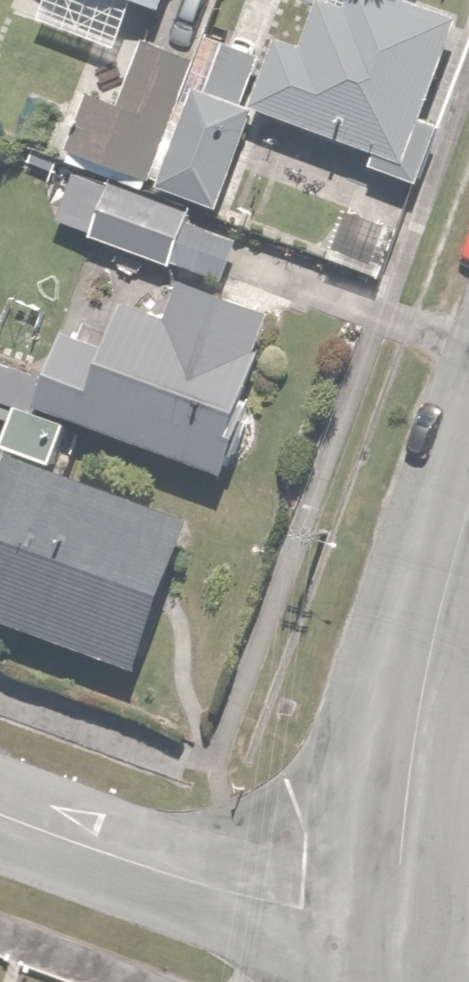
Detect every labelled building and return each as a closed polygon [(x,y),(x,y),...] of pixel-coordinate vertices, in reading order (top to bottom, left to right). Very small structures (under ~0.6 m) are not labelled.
[(39,21),(124,53),(143,2),(169,12),(173,0),(46,0),(39,21)] [(258,110),(377,157),(372,172),(412,188),(437,125),(428,121),(467,23),(408,0),(351,0),(349,4),(339,0),(320,0),(300,49),(284,43),(258,110)] [(156,188),(195,84),(203,63),(145,41),(120,109),(88,97),(67,155),(156,188)] [(195,84),(156,188),(226,214),(260,122),(246,117),(265,64),(218,47),(203,87),(195,84)] [(79,165),(56,222),(180,273),(183,266),(221,282),(237,242),(195,225),(199,215),(79,165)] [(76,319),(42,406),(228,480),(287,332),(179,289),(169,315),(127,298),(113,334),(76,319)] [(16,463),(0,503),(0,619),(135,673),(190,533),(16,463)] [(16,963),(0,957),(0,981),(10,981),(16,963)]
